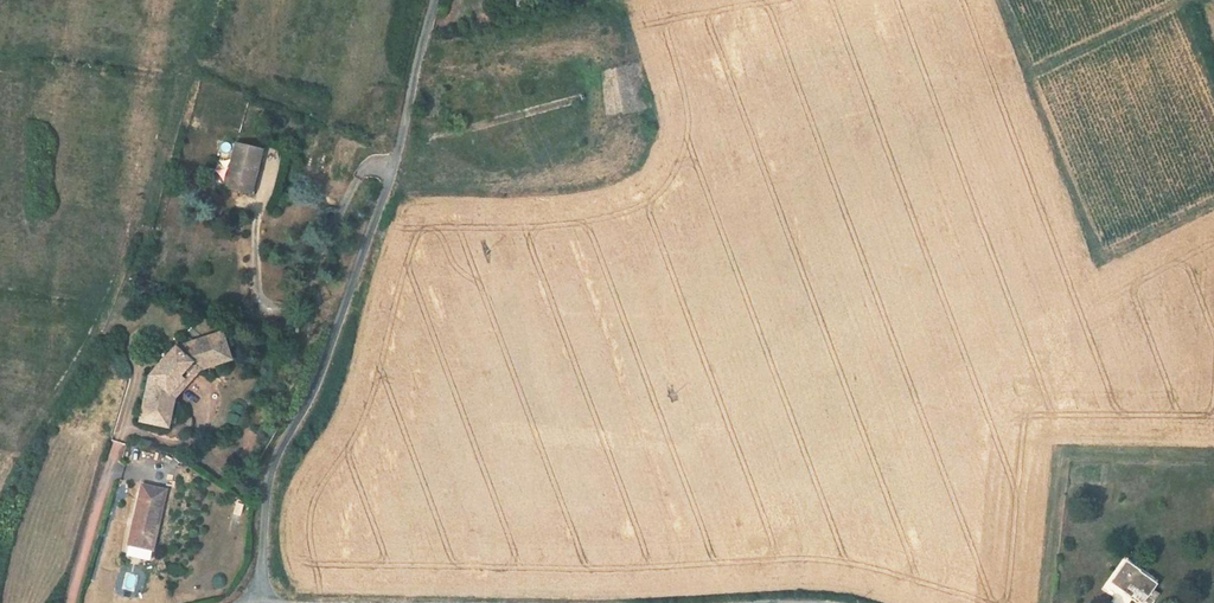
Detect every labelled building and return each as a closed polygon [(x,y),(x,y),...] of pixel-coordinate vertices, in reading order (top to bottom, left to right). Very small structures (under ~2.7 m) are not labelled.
[(237,146),(235,154),(227,187),(235,189),(244,192),(251,194),(262,153),(244,148),(237,146)] [(141,416),(139,422),(167,428),(174,399),(200,371),(231,363),(223,335),(217,337),(224,359),(196,367),(169,395),(163,421),(141,416)] [(150,377),(141,416),(163,421),(169,395),(196,367),(224,359),(217,337),(176,349),(150,377)] [(131,545),(152,549),(163,490),(142,486),(131,545)] [(1113,584),(1143,602),(1144,602),(1145,602),(1146,602),(1154,602),(1159,595),(1153,590),(1156,584),(1126,564),(1113,584)] [(125,587),(135,589),(138,574),(129,572),(125,587)] [(96,589),(85,586),(81,602),(93,602),(96,589)]
